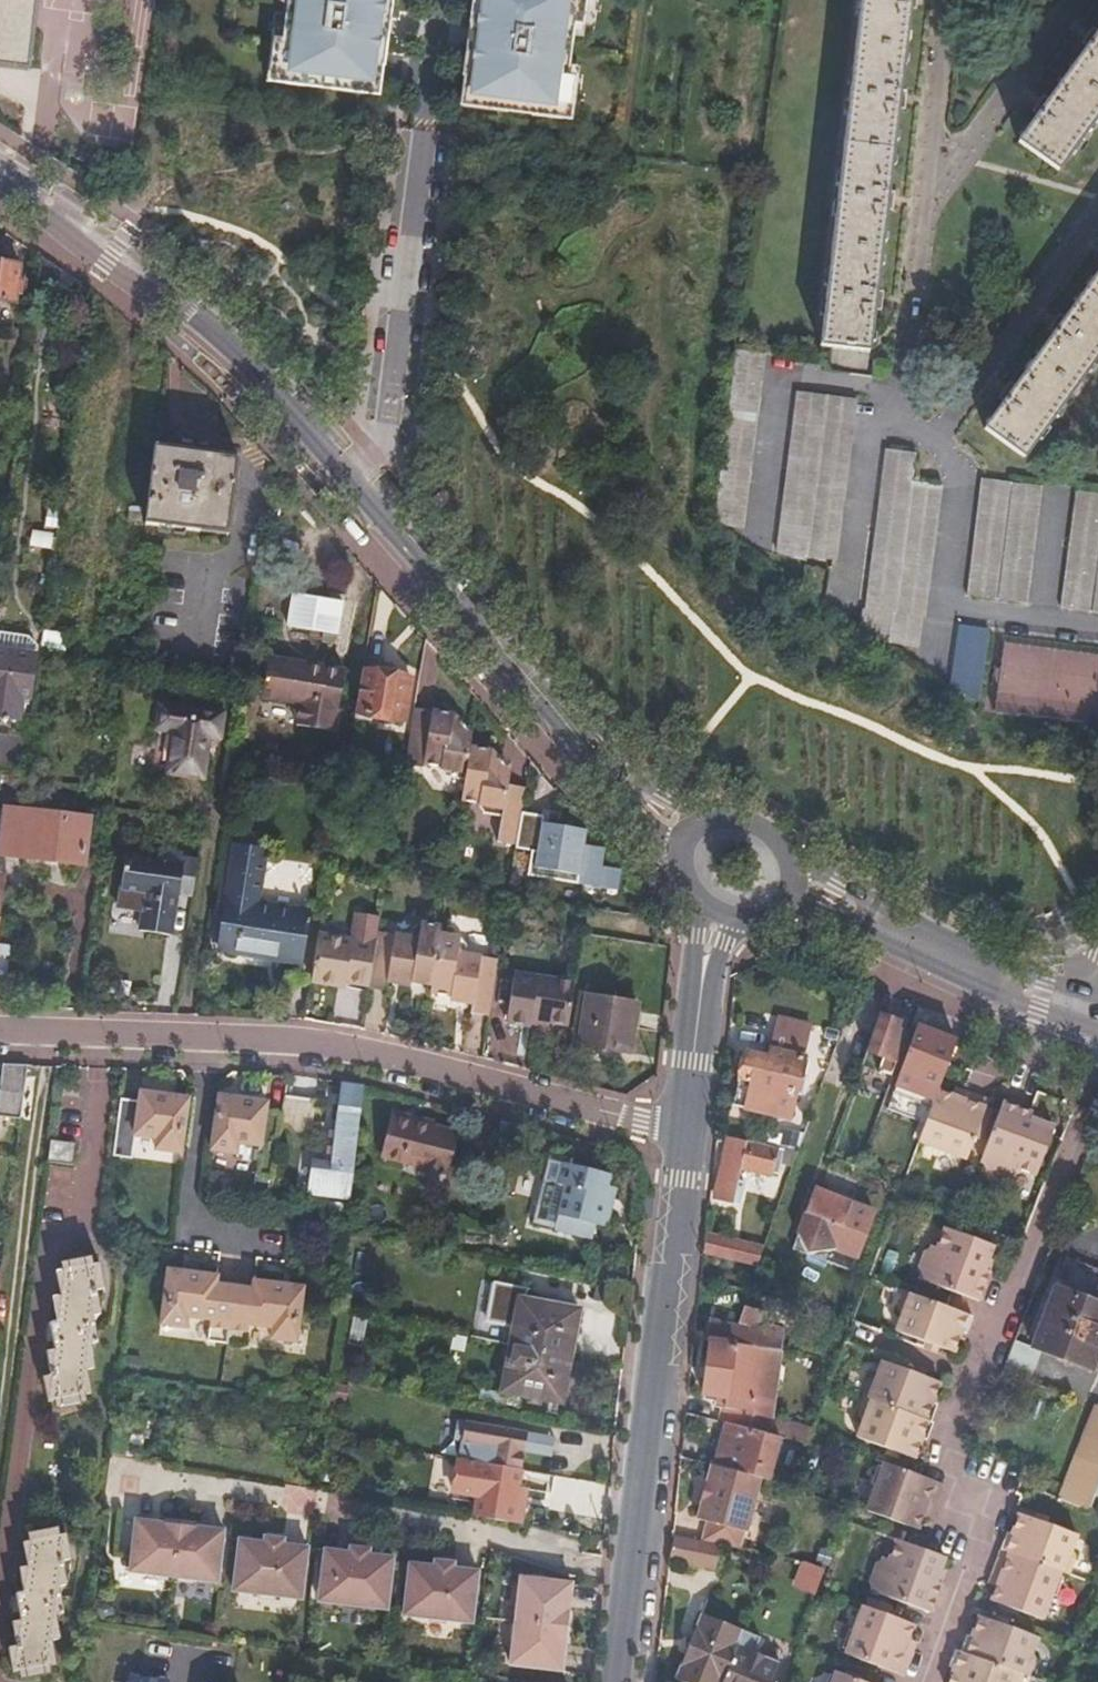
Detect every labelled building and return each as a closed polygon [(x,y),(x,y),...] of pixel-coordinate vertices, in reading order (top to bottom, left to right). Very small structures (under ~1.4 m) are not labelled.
[(30,68),(38,0),(0,0),(0,65),(30,68)] [(292,0),(288,30),(286,45),(280,44),(276,75),(309,79),(334,82),(371,87),(375,52),(383,53),(390,2),(382,0),(292,0)] [(474,12),(468,64),(476,65),(472,99),(508,104),(509,100),(534,103),(534,107),(567,111),(571,80),(564,79),(566,65),(570,35),(572,21),(578,21),(581,0),(484,0),(483,13),(474,12)] [(474,12),(483,13),(484,0),(476,0),(474,12)] [(578,21),(572,21),(570,35),(584,37),(588,0),(581,0),(578,21)] [(820,346),(870,352),(875,310),(881,310),(882,302),(883,293),(877,292),(887,210),(892,211),(893,205),(894,194),(888,193),(898,109),(905,109),(906,101),(907,92),(900,91),(910,9),(916,10),(917,1),(918,0),(861,0),(820,346)] [(286,45),(288,30),(274,28),(267,82),(308,87),(309,79),(276,75),(280,44),(286,45)] [(1059,172),(1097,118),(1097,32),(1094,29),(1083,43),(1089,48),(1049,102),(1044,98),(1035,111),(1040,115),(1020,143),(1059,172)] [(371,87),(334,82),(333,90),(378,96),(383,53),(375,52),(371,87)] [(476,65),(468,64),(462,106),(507,112),(508,104),(472,99),(476,65)] [(567,111),(534,107),(533,115),(573,121),(580,67),(566,65),(564,79),(571,80),(567,111)] [(16,303),(21,265),(0,262),(0,301),(16,303)] [(1025,458),(1097,358),(1097,274),(1065,318),(1060,314),(1049,329),(1055,333),(1016,387),(1010,383),(999,397),(1005,401),(986,429),(1025,458)] [(714,524),(743,528),(767,353),(737,350),(714,524)] [(777,553),(803,561),(808,556),(836,560),(856,401),(798,393),(777,553)] [(241,457),(157,444),(147,522),(230,535),(241,457)] [(893,644),(919,647),(923,617),(927,617),(942,486),(913,482),(916,453),(887,449),(867,610),(862,610),(861,624),(893,644)] [(969,595),(1030,603),(1043,485),(981,478),(969,595)] [(1097,612),(1097,492),(1076,489),(1064,607),(1097,612)] [(288,631),(337,639),(343,604),(293,596),(288,631)] [(951,684),(979,702),(988,628),(958,625),(951,684)] [(17,723),(20,702),(30,703),(36,661),(0,655),(0,721),(17,723)] [(287,726),(330,733),(339,675),(262,662),(257,700),(290,705),(287,726)] [(410,679),(362,671),(356,711),(403,718),(410,679)] [(168,774),(200,779),(207,738),(218,740),(222,717),(162,706),(158,730),(175,733),(168,774)] [(455,715),(417,708),(407,765),(423,768),(425,763),(443,766),(441,771),(447,780),(468,781),(474,748),(476,736),(455,715)] [(16,737),(1,735),(0,744),(0,759),(16,737)] [(474,748),(468,781),(465,802),(479,804),(477,816),(500,820),(497,846),(516,849),(526,792),(506,790),(508,773),(492,752),(474,748)] [(2,853),(84,863),(90,819),(8,809),(2,853)] [(535,866),(580,873),(587,831),(542,824),(535,866)] [(271,963),(297,968),(306,914),(251,905),(252,897),(258,897),(266,851),(233,846),(230,869),(234,870),(230,901),(225,901),(217,947),(272,957),(271,963)] [(192,890),(196,859),(180,857),(179,865),(127,858),(122,886),(147,890),(143,924),(170,929),(176,889),(192,890)] [(0,875),(0,942),(8,943),(7,947),(11,947),(6,976),(17,977),(23,934),(13,932),(20,896),(2,893),(4,875),(0,875)] [(387,882),(367,878),(365,891),(385,894),(387,882)] [(370,982),(369,987),(388,989),(390,975),(432,980),(441,931),(443,920),(425,918),(414,924),(411,932),(379,928),(378,936),(370,982)] [(318,933),(310,979),(335,983),(336,976),(346,979),(370,982),(378,936),(354,931),(352,939),(318,933)] [(432,980),(431,987),(473,994),(471,1010),(489,1013),(499,955),(465,950),(465,941),(462,933),(441,931),(432,980)] [(6,976),(11,947),(7,947),(0,945),(0,975),(6,976)] [(533,1018),(569,1023),(576,980),(530,973),(529,977),(513,974),(506,1020),(531,1024),(533,1018)] [(336,976),(335,983),(345,985),(346,979),(336,976)] [(578,1044),(627,1052),(635,1000),(586,993),(578,1044)] [(880,1070),(892,1074),(908,1031),(899,1028),(901,1021),(883,1015),(872,1047),(886,1053),(880,1070)] [(939,1092),(949,1063),(958,1039),(919,1025),(889,1108),(927,1122),(939,1092)] [(737,1104),(791,1117),(805,1055),(771,1047),(768,1057),(749,1052),(737,1104)] [(816,1067),(830,1070),(836,1051),(820,1047),(816,1067)] [(2,1066),(0,1081),(0,1129),(19,1131),(27,1066),(2,1066)] [(313,1162),(309,1193),(347,1199),(350,1181),(361,1088),(340,1085),(335,1126),(330,1126),(326,1164),(313,1162)] [(139,1097),(120,1095),(111,1161),(130,1163),(131,1151),(134,1130),(157,1134),(156,1145),(182,1149),(189,1094),(140,1087),(139,1097)] [(957,1089),(954,1097),(962,1100),(966,1092),(957,1089)] [(279,1131),(282,1107),(265,1105),(266,1098),(215,1092),(208,1147),(236,1150),(238,1139),(260,1142),(256,1173),(273,1175),(279,1131)] [(927,1122),(919,1142),(968,1160),(976,1137),(980,1127),(987,1129),(993,1112),(987,1109),(990,1101),(966,1092),(962,1100),(954,1097),(939,1092),(927,1122)] [(313,1100),(284,1096),(282,1107),(279,1131),(309,1134),(313,1100)] [(1004,1104),(982,1163),(985,1164),(986,1172),(1004,1179),(1010,1174),(1014,1175),(1017,1168),(1038,1176),(1055,1130),(1042,1125),(1030,1121),(1033,1115),(1004,1104)] [(1030,1121),(1042,1125),(1044,1119),(1033,1115),(1030,1121)] [(380,1160),(445,1175),(454,1135),(389,1120),(380,1160)] [(980,1127),(976,1137),(983,1139),(987,1129),(980,1127)] [(764,1142),(729,1134),(716,1195),(742,1201),(745,1188),(740,1187),(744,1163),(775,1171),(781,1146),(764,1142)] [(49,1141),(46,1163),(69,1166),(73,1144),(49,1141)] [(607,1187),(610,1176),(550,1161),(535,1225),(594,1239),(597,1225),(606,1228),(616,1189),(607,1187)] [(809,1253),(837,1248),(854,1202),(816,1187),(799,1234),(809,1253)] [(854,1202),(837,1248),(858,1256),(876,1210),(854,1202)] [(980,1302),(991,1273),(986,1271),(990,1260),(995,1246),(948,1228),(940,1249),(933,1247),(932,1250),(924,1252),(917,1270),(922,1276),(920,1279),(954,1292),(980,1302)] [(707,1232),(704,1252),(759,1262),(766,1243),(707,1232)] [(1042,1347),(1094,1367),(1097,1356),(1097,1265),(1071,1254),(1036,1344),(1042,1347)] [(986,1271),(991,1273),(995,1262),(990,1260),(986,1271)] [(41,1378),(45,1403),(89,1395),(85,1371),(92,1369),(88,1345),(95,1343),(91,1318),(99,1316),(95,1289),(101,1288),(96,1265),(54,1272),(58,1296),(52,1298),(55,1324),(48,1325),(53,1351),(44,1353),(49,1377),(41,1378)] [(227,1344),(234,1287),(217,1285),(218,1277),(168,1270),(161,1325),(187,1329),(188,1317),(212,1321),(210,1342),(227,1344)] [(252,1289),(234,1287),(227,1344),(245,1346),(248,1325),(272,1328),(270,1339),(296,1342),(303,1287),(253,1281),(252,1289)] [(974,1318),(948,1308),(905,1292),(899,1310),(902,1315),(904,1316),(896,1339),(915,1346),(925,1350),(928,1344),(940,1348),(955,1354),(963,1333),(968,1335),(974,1318)] [(513,1345),(573,1356),(582,1311),(522,1299),(499,1295),(492,1324),(514,1329),(516,1320),(518,1321),(513,1345)] [(792,1306),(775,1299),(767,1320),(785,1326),(792,1306)] [(750,1428),(769,1433),(784,1331),(760,1327),(762,1310),(743,1307),(738,1320),(713,1316),(703,1392),(719,1393),(718,1405),(724,1406),(722,1421),(726,1422),(750,1428)] [(1019,1337),(1005,1375),(1028,1384),(1042,1347),(1036,1344),(1019,1337)] [(928,1344),(925,1350),(938,1354),(940,1348),(928,1344)] [(573,1356),(513,1345),(504,1393),(563,1405),(573,1356)] [(870,1380),(863,1398),(866,1398),(932,1423),(939,1406),(934,1404),(941,1383),(926,1378),(914,1373),(884,1362),(878,1379),(876,1378),(870,1380)] [(916,1367),(914,1373),(926,1378),(929,1372),(916,1367)] [(924,1439),(928,1441),(935,1424),(932,1423),(866,1398),(859,1416),(863,1421),(865,1422),(859,1439),(888,1450),(901,1454),(916,1460),(924,1439)] [(1094,1404),(1058,1499),(1089,1511),(1094,1496),(1092,1495),(1097,1479),(1097,1406),(1094,1404)] [(740,1468),(750,1428),(726,1422),(716,1462),(740,1468)] [(899,1460),(901,1454),(888,1450),(886,1456),(899,1460)] [(521,1470),(460,1460),(454,1493),(478,1498),(475,1517),(520,1525),(524,1503),(516,1502),(521,1470)] [(921,1477),(886,1463),(868,1512),(919,1531),(924,1515),(927,1507),(936,1510),(945,1485),(921,1477)] [(704,1541),(710,1542),(716,1543),(739,1548),(743,1530),(746,1531),(759,1478),(742,1473),(734,1471),(710,1464),(697,1520),(708,1523),(704,1541)] [(927,1507),(924,1515),(933,1518),(936,1510),(927,1507)] [(1013,1536),(1009,1534),(1002,1552),(1062,1573),(1071,1577),(1077,1560),(1074,1554),(1072,1554),(1078,1536),(1021,1515),(1013,1536)] [(129,1578),(173,1582),(179,1530),(135,1525),(129,1578)] [(179,1530),(173,1582),(218,1587),(223,1535),(179,1530)] [(698,1566),(704,1541),(675,1535),(672,1534),(669,1560),(698,1566)] [(10,1649),(14,1674),(57,1665),(52,1640),(61,1639),(56,1615),(63,1614),(58,1585),(67,1584),(62,1561),(70,1560),(65,1536),(23,1544),(28,1568),(19,1570),(23,1593),(16,1596),(20,1622),(13,1624),(17,1648),(10,1649)] [(702,1567),(710,1542),(704,1541),(698,1566),(702,1567)] [(921,1549),(899,1541),(891,1561),(884,1558),(883,1562),(875,1564),(868,1581),(873,1587),(872,1591),(905,1604),(931,1614),(942,1585),(937,1583),(941,1572),(946,1558),(921,1549)] [(716,1543),(710,1542),(702,1567),(710,1569),(716,1543)] [(302,1604),(308,1551),(239,1544),(233,1596),(302,1604)] [(1062,1573),(1002,1552),(996,1568),(994,1576),(1002,1579),(993,1603),(1044,1622),(1062,1573)] [(324,1553),(319,1605),(388,1613),(394,1560),(324,1553)] [(824,1569),(806,1562),(797,1584),(816,1591),(824,1569)] [(410,1566),(404,1618),(474,1625),(479,1573),(410,1566)] [(937,1583),(942,1585),(946,1573),(941,1572),(937,1583)] [(520,1579),(515,1623),(568,1629),(572,1584),(520,1579)] [(899,1620),(864,1607),(846,1655),(878,1667),(905,1677),(914,1652),(906,1649),(915,1625),(899,1620)] [(744,1629),(702,1613),(676,1679),(684,1681),(724,1681),(744,1629)] [(1026,1677),(1031,1679),(1038,1662),(1034,1657),(1032,1656),(1038,1639),(981,1618),(974,1638),(969,1637),(967,1642),(963,1654),(1026,1677)] [(568,1629),(515,1623),(511,1668),(563,1673),(568,1629)] [(744,1629),(724,1681),(773,1681),(781,1661),(755,1651),(761,1636),(744,1629)] [(1026,1677),(963,1654),(957,1652),(951,1669),(955,1671),(951,1681),(1024,1681),(1026,1677)] [(833,1681),(864,1681),(837,1672),(833,1681)]
